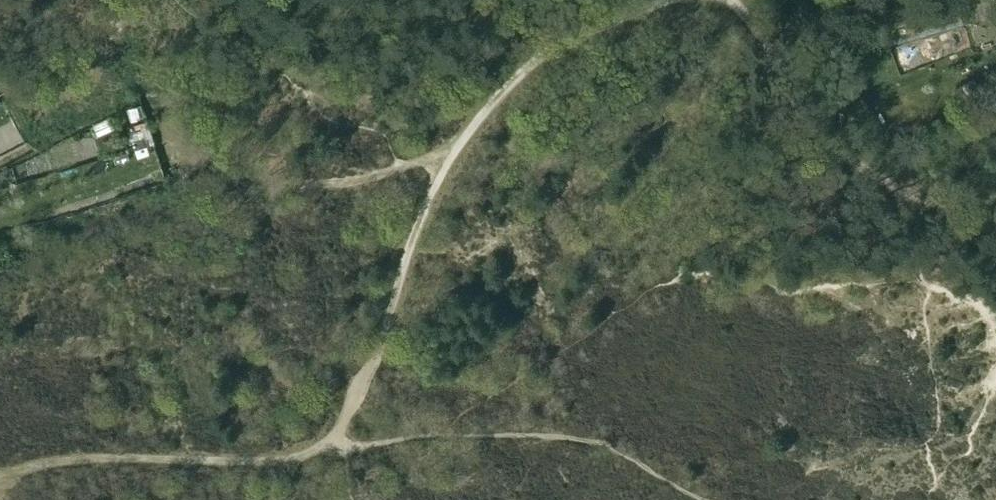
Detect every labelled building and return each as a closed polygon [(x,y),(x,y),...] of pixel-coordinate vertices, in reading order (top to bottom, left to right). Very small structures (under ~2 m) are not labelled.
[(974,77),(963,84),(969,94),(980,88),(974,77)]
